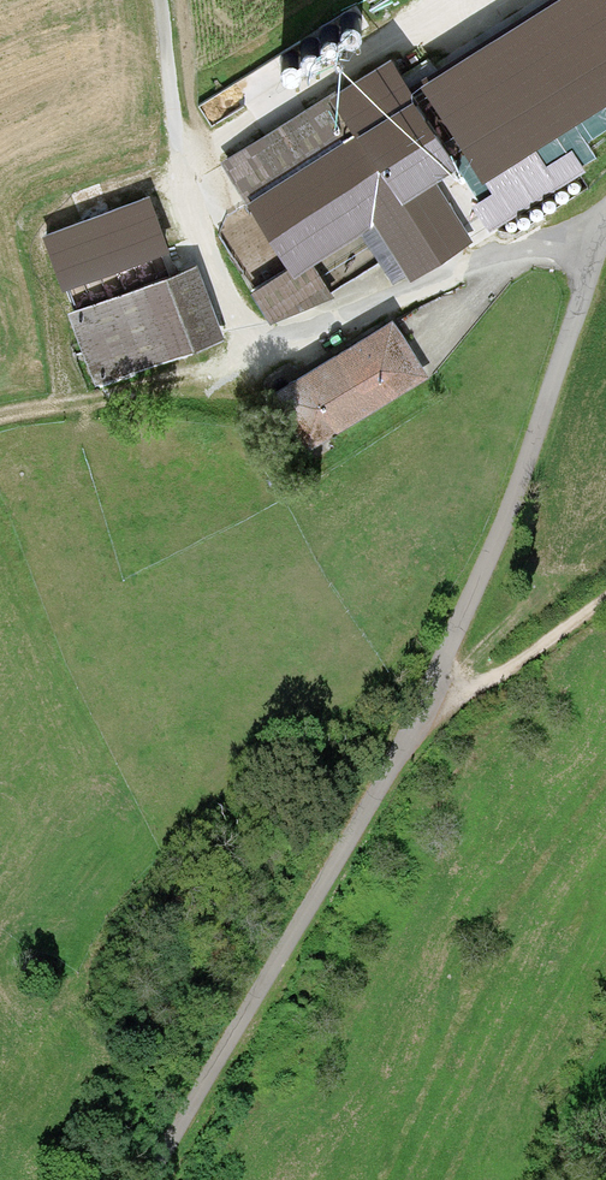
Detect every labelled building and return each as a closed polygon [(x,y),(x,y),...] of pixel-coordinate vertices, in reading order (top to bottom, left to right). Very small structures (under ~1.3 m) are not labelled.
[(457,158),(390,54),(226,159),(293,263),(353,225),(433,174),(457,158)] [(433,174),(353,225),(392,286),(472,235),(433,174)] [(194,262),(68,305),(94,382),(220,339),(194,262)] [(429,383),(395,318),(272,384),(307,448),(429,383)]
